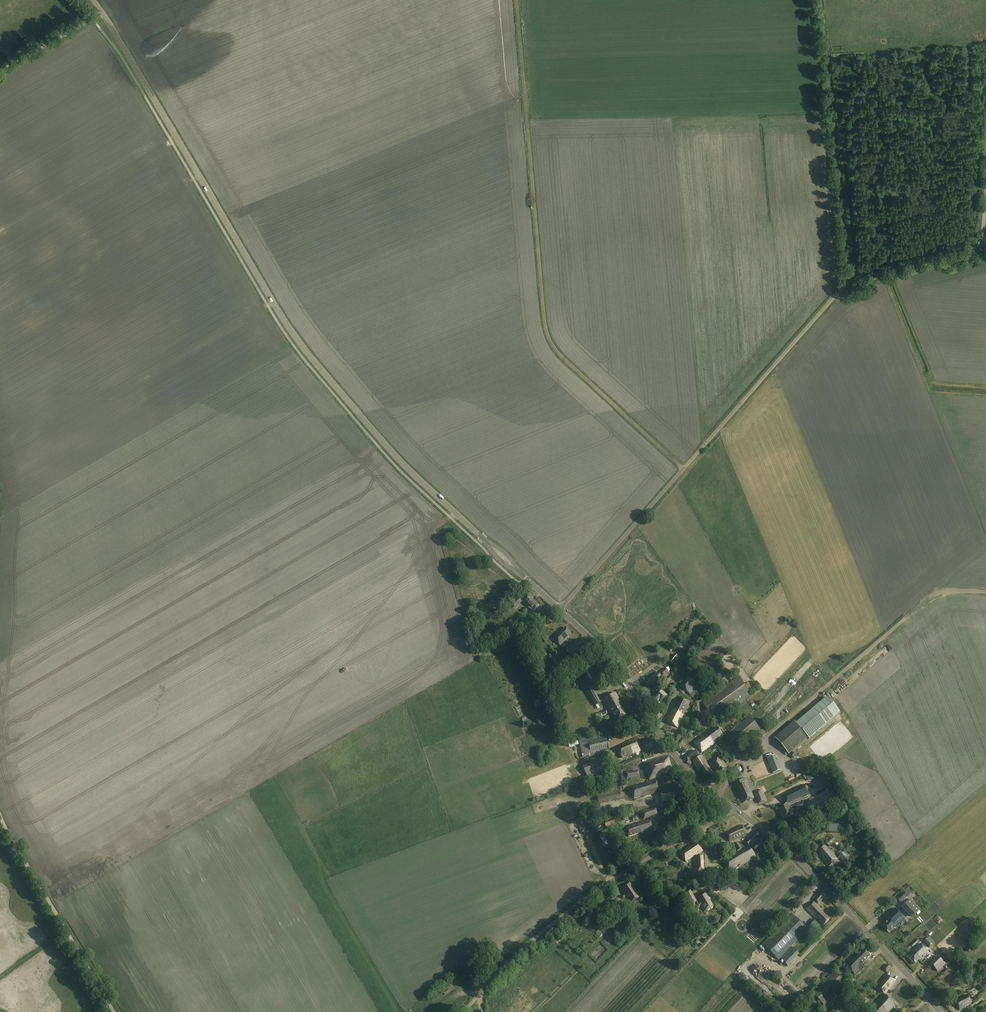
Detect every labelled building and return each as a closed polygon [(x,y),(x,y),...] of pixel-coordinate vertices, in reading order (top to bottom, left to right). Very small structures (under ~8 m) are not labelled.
[(845,303),(841,300),(834,307),(838,311),(845,303)] [(529,594),(522,602),(529,608),(533,612),(539,606),(532,599),(533,598),(529,594)] [(516,608),(522,602),(517,598),(512,604),(516,608)] [(572,634),(565,627),(559,634),(558,633),(553,638),(560,646),(565,641),(565,640),(572,634)] [(587,646),(582,639),(567,650),(573,658),(576,655),(578,653),(579,653),(583,651),(582,650),(587,646)] [(674,654),(668,661),(676,667),(682,660),(674,654)] [(578,666),(575,661),(569,665),(572,670),(578,666)] [(599,678),(591,665),(582,670),(590,683),(599,678)] [(797,684),(811,670),(806,665),(791,679),(797,684)] [(664,676),(665,678),(670,675),(666,668),(661,672),(664,676)] [(652,677),(646,682),(649,687),(653,684),(654,686),(663,680),(658,672),(651,676),(652,677)] [(699,685),(691,678),(689,676),(680,685),(690,694),(699,685)] [(751,694),(738,677),(702,703),(715,720),(751,694)] [(842,692),(856,682),(853,677),(839,687),(842,692)] [(601,702),(592,686),(585,690),(595,706),(601,702)] [(667,696),(662,690),(656,696),(657,697),(656,697),(649,702),(654,709),(660,704),(658,701),(659,700),(661,701),(667,696)] [(621,702),(615,692),(603,699),(611,713),(612,712),(617,720),(626,715),(619,703),(621,702)] [(680,700),(674,711),(683,715),(690,702),(680,697),(679,700),(680,700)] [(839,713),(826,698),(795,724),(794,722),(774,738),(788,755),(808,738),(808,739),(839,713)] [(683,715),(674,711),(673,710),(667,722),(677,727),(683,715)] [(760,729),(749,716),(726,737),(737,749),(760,729)] [(724,736),(718,728),(708,734),(708,733),(706,733),(694,742),(697,746),(699,749),(702,752),(715,743),(714,743),(724,736)] [(599,737),(599,735),(579,739),(583,758),(609,752),(605,735),(599,737)] [(640,750),(635,739),(623,744),(624,746),(618,749),(622,758),(629,755),(629,756),(640,750)] [(658,745),(655,740),(642,746),(645,751),(658,745)] [(688,762),(699,755),(696,750),(685,758),(688,762)] [(727,766),(719,755),(708,763),(701,755),(693,762),(699,770),(698,770),(707,782),(727,766)] [(781,771),(775,755),(767,759),(773,774),(781,771)] [(673,772),(668,756),(646,762),(647,769),(650,780),(661,777),(660,776),(673,772)] [(602,772),(597,761),(583,767),(588,778),(602,772)] [(643,778),(642,771),(626,773),(627,781),(643,778)] [(764,771),(754,774),(756,782),(766,779),(764,771)] [(834,783),(828,772),(822,775),(828,787),(834,783)] [(747,782),(746,778),(735,783),(738,790),(740,795),(739,795),(743,803),(754,798),(747,783),(747,782)] [(785,778),(764,787),(766,793),(788,784),(785,778)] [(660,792),(656,779),(640,784),(641,785),(631,788),(634,799),(642,796),(643,797),(660,792)] [(791,807),(802,802),(801,802),(794,805),(790,807),(789,806),(801,800),(801,799),(809,795),(805,786),(804,785),(783,795),(787,804),(779,808),(781,812),(786,810),(791,807)] [(621,799),(618,787),(596,792),(599,804),(621,799)] [(676,799),(674,790),(660,793),(660,794),(654,795),(655,802),(662,800),(662,802),(676,799)] [(766,800),(762,790),(758,792),(758,791),(754,792),(759,803),(766,800)] [(804,807),(802,802),(791,807),(786,810),(781,812),(784,818),(792,814),(794,813),(793,812),(804,807)] [(658,815),(656,808),(647,811),(647,809),(640,812),(643,820),(658,815)] [(654,831),(650,819),(626,828),(629,837),(641,832),(642,835),(654,831)] [(746,836),(742,825),(735,828),(735,830),(727,834),(730,842),(741,837),(741,838),(746,836)] [(762,836),(757,831),(745,842),(748,846),(724,861),(729,870),(739,864),(740,865),(756,856),(750,847),(762,836)] [(601,835),(605,846),(609,844),(605,834),(601,835)] [(703,850),(697,842),(688,848),(688,849),(681,854),(686,862),(695,855),(696,856),(703,850)] [(830,851),(825,845),(817,851),(824,859),(823,860),(829,867),(838,859),(831,851),(830,851)] [(851,861),(844,852),(839,857),(846,865),(851,861)] [(704,871),(703,856),(697,856),(697,865),(696,865),(696,872),(704,871)] [(720,870),(720,867),(715,867),(715,870),(710,871),(711,880),(724,879),(723,870),(720,870)] [(730,883),(728,879),(717,887),(719,890),(730,883)] [(638,892),(631,882),(621,888),(627,897),(630,902),(639,897),(637,893),(638,892)] [(696,899),(691,890),(685,893),(692,906),(696,904),(699,909),(701,907),(704,912),(714,907),(710,900),(711,899),(707,892),(696,899)] [(825,896),(819,890),(812,898),(818,904),(825,896)] [(908,897),(904,892),(896,899),(900,904),(908,897)] [(616,902),(613,897),(605,902),(612,914),(623,908),(618,900),(616,902)] [(920,910),(911,899),(903,906),(913,917),(920,910)] [(821,909),(814,902),(806,909),(815,918),(816,918),(823,925),(830,919),(821,910),(821,909)] [(905,919),(895,908),(885,917),(888,920),(882,926),(889,933),(894,928),(895,928),(905,919)] [(805,927),(792,914),(762,944),(779,960),(780,958),(788,966),(799,954),(791,947),(809,929),(809,930),(817,922),(813,919),(805,927)] [(935,943),(930,937),(928,939),(927,938),(924,941),(930,948),(935,943)] [(928,952),(921,944),(913,951),(914,951),(909,956),(915,962),(922,956),(923,957),(928,952)] [(871,956),(864,949),(858,955),(857,954),(855,956),(854,956),(845,965),(855,974),(863,966),(863,964),(871,956)] [(945,964),(938,956),(930,962),(938,971),(945,964)] [(837,974),(834,971),(812,994),(824,1005),(846,982),(841,978),(844,976),(839,971),(837,974)] [(886,974),(883,978),(885,979),(878,988),(884,994),(869,1010),(871,1011),(889,1011),(896,1004),(885,994),(895,981),(886,974)] [(972,1002),(967,995),(961,998),(954,1001),(956,1005),(957,1004),(958,1007),(960,1011),(965,1008),(964,1007),(972,1002)]
